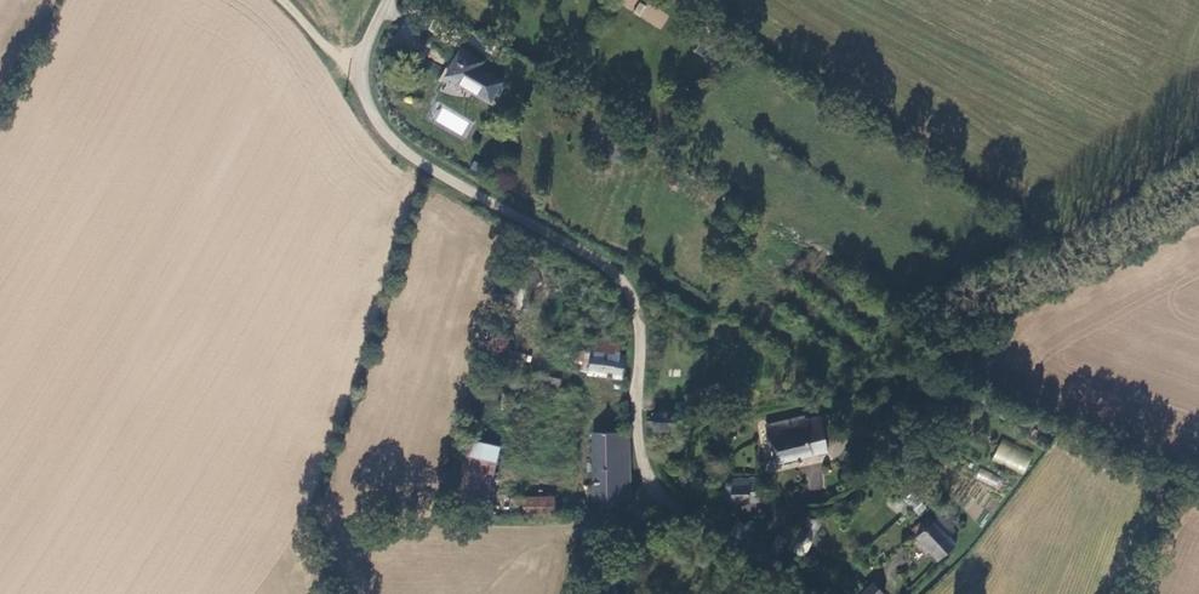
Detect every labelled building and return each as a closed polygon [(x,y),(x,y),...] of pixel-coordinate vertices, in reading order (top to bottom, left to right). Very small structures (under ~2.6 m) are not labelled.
[(633,13),(661,29),(669,15),(643,0),(640,0),(633,13)] [(445,76),(470,90),(490,103),(502,82),(478,67),(483,60),(461,47),(445,76)] [(596,339),(594,351),(617,355),(619,342),(596,339)] [(579,367),(588,369),(591,351),(581,349),(579,367)] [(587,374),(622,378),(625,356),(617,355),(594,351),(591,351),(588,369),(587,374)] [(561,379),(546,375),(544,383),(559,388),(561,379)] [(538,414),(535,412),(531,412),(528,414),(527,417),(529,420),(532,422),(535,422),(538,420),(539,417),(538,414)] [(805,416),(765,425),(773,463),(829,451),(823,425),(830,424),(828,413),(806,418),(805,416)] [(615,500),(629,499),(629,432),(593,432),(595,500),(600,501),(600,508),(615,507),(615,500)] [(483,508),(498,447),(469,439),(454,501),(483,508)] [(1024,474),(1033,453),(1002,439),(992,460),(1024,474)] [(820,465),(805,468),(808,491),(823,489),(820,465)] [(997,488),(1001,477),(979,469),(975,480),(997,488)] [(762,488),(762,479),(733,478),(733,486),(726,486),(726,499),(751,500),(751,488),(762,488)] [(917,514),(897,493),(889,500),(909,521),(917,514)] [(524,497),(523,516),(553,516),(553,499),(524,497)] [(801,514),(788,549),(804,555),(818,521),(801,514)] [(917,537),(937,561),(955,546),(948,539),(955,532),(942,516),(934,522),(928,515),(913,528),(919,535),(917,537)] [(737,521),(731,536),(742,541),(749,527),(737,521)] [(768,550),(779,555),(786,541),(776,536),(768,550)] [(873,582),(861,593),(884,593),(873,582)]
